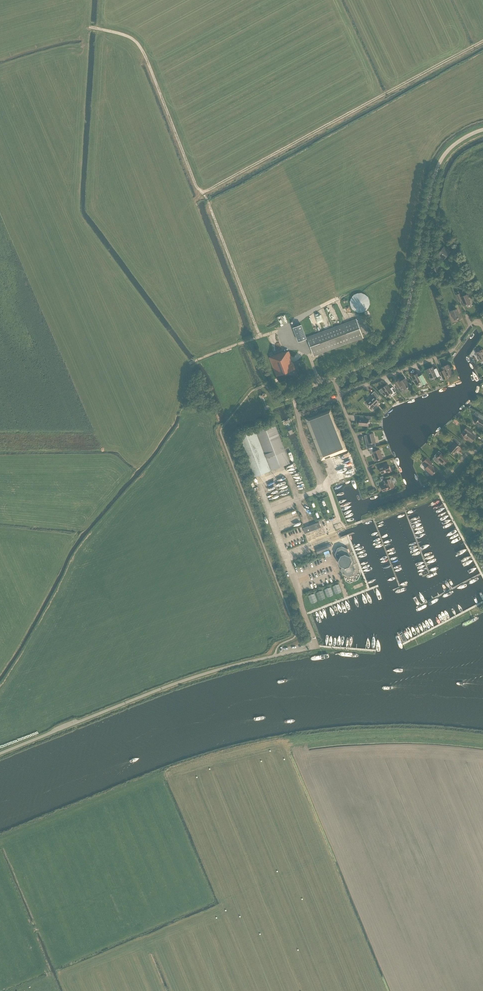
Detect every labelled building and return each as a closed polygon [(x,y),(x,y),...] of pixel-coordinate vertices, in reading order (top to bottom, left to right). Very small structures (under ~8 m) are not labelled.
[(451,251),(444,246),(436,256),(443,261),(445,260),(447,261),(449,259),(451,257),(451,254),(450,252),(451,251)] [(459,293),(458,291),(456,292),(456,295),(459,301),(462,300),(464,306),(471,303),(467,294),(461,297),(459,293)] [(362,293),(360,293),(359,293),(357,294),(355,294),(354,295),(353,297),(352,298),(351,300),(351,301),(350,303),(351,305),(351,306),(352,308),(353,309),(354,310),(355,311),(357,312),(359,313),(360,313),(362,313),(364,312),(365,311),(367,310),(368,309),(369,308),(369,306),(370,305),(370,303),(370,301),(369,300),(369,298),(368,297),(367,295),(365,294),(364,294),(362,293)] [(454,310),(451,311),(454,320),(461,317),(457,309),(456,307),(453,308),(454,310)] [(356,319),(327,330),(307,337),(314,356),(363,338),(356,319)] [(307,336),(312,335),(308,324),(303,325),(307,336)] [(307,339),(301,325),(293,328),(298,342),(307,339)] [(279,383),(298,376),(289,351),(283,353),(283,352),(271,357),(271,356),(270,356),(270,357),(269,357),(279,383)] [(448,364),(442,367),(443,370),(439,372),(443,380),(447,378),(446,376),(452,373),(448,364)] [(433,367),(426,370),(430,378),(436,376),(437,377),(440,376),(438,371),(435,372),(433,367)] [(418,373),(412,377),(416,385),(422,382),(424,384),(426,383),(423,377),(420,378),(418,373)] [(410,386),(405,378),(400,382),(399,380),(396,382),(399,387),(402,386),(404,390),(410,386)] [(396,392),(393,387),(390,389),(387,384),(381,388),(387,396),(392,392),(394,394),(396,392)] [(379,396),(374,391),(371,394),(374,397),(367,403),(372,408),(379,402),(376,399),(379,396)] [(331,408),(327,410),(305,419),(321,461),(348,450),(331,408)] [(479,414),(475,412),(473,415),(477,417),(479,418),(476,424),(482,428),(482,420),(482,419),(482,416),(479,414)] [(371,420),(371,416),(365,416),(365,419),(359,419),(359,426),(368,426),(369,420),(371,420)] [(275,422),(256,430),(237,437),(253,477),(290,463),(286,451),(275,422)] [(473,431),(467,427),(465,430),(467,432),(464,437),(471,442),(476,437),(471,434),(473,431)] [(373,433),(367,435),(368,440),(365,441),(367,448),(373,446),(372,443),(376,443),(373,433)] [(452,440),(455,443),(449,450),(454,455),(458,450),(459,451),(461,449),(460,447),(458,445),(460,443),(453,438),(452,440)] [(376,451),(375,449),(369,451),(371,454),(373,453),(375,457),(373,458),(375,461),(376,461),(383,458),(379,449),(376,451)] [(449,460),(442,453),(437,458),(435,456),(433,459),(438,463),(440,461),(444,465),(449,460)] [(427,458),(423,462),(425,464),(426,463),(428,466),(425,469),(432,475),(437,470),(431,465),(433,463),(427,458)] [(388,465),(387,463),(384,464),(384,466),(379,468),(382,474),(391,471),(388,464),(388,465)] [(388,490),(394,487),(391,478),(384,481),(385,484),(383,485),(384,487),(381,488),(382,492),(388,489),(388,490)] [(321,527),(319,522),(303,528),(305,533),(321,527)] [(302,535),(295,538),(298,544),(305,541),(302,535)] [(329,546),(329,545),(314,550),(314,552),(316,551),(317,554),(328,549),(327,547),(329,546)] [(338,562),(339,564),(351,559),(350,557),(348,556),(349,553),(347,549),(342,547),(338,548),(335,554),(337,558),(340,559),(338,562)] [(352,561),(351,559),(339,564),(340,566),(343,567),(341,570),(343,574),(349,576),(353,575),(355,569),(354,565),(351,564),(352,561)] [(329,653),(311,656),(311,662),(330,658),(329,653)]
